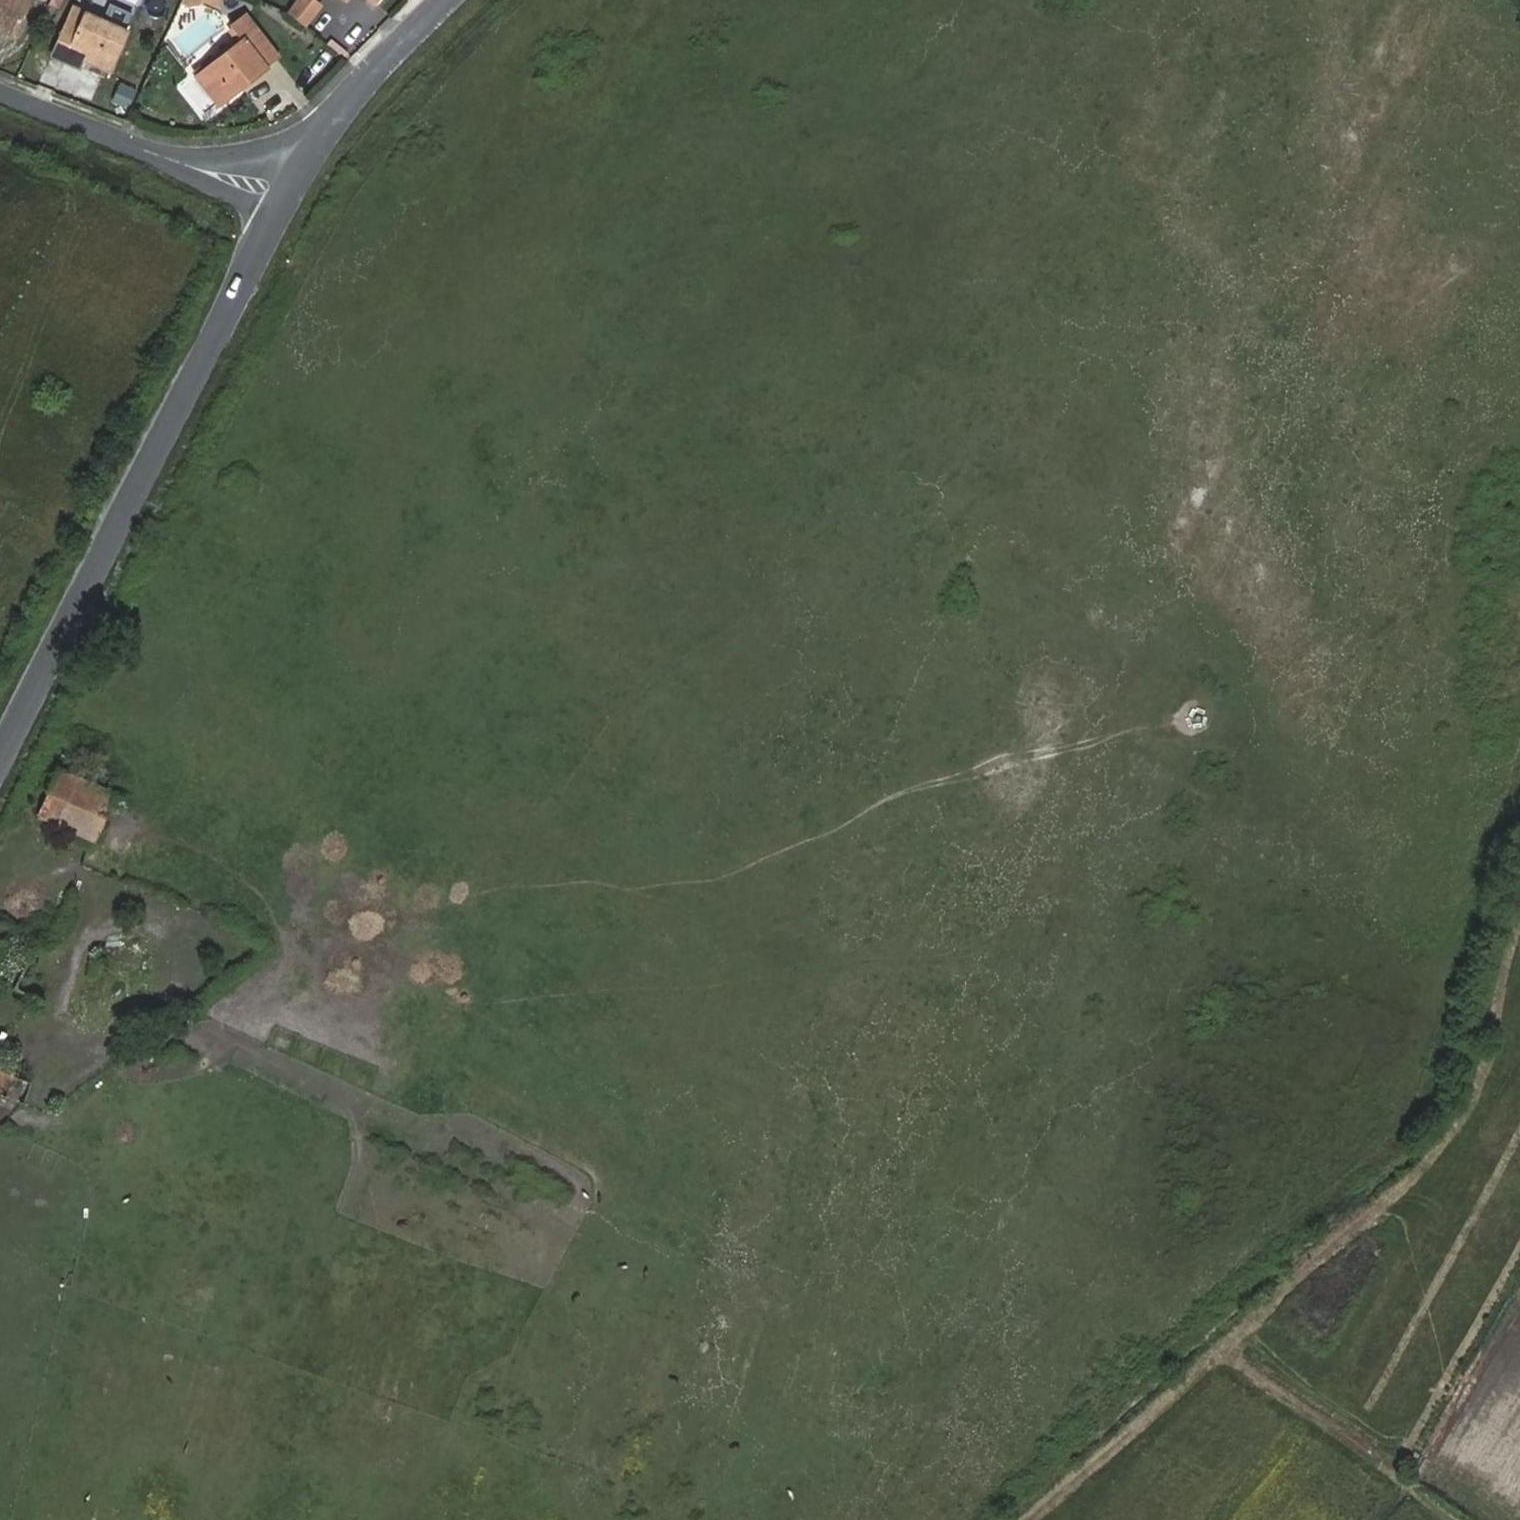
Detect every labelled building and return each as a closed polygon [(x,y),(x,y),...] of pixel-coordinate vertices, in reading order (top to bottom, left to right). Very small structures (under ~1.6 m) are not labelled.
[(14,35),(29,0),(0,0),(0,29),(14,35)] [(288,11),(304,24),(320,5),(314,0),(298,0),(288,11)] [(127,32),(74,8),(53,54),(80,66),(83,57),(111,69),(127,32)] [(267,67),(265,64),(278,55),(246,15),(234,24),(245,39),(195,78),(217,106),(267,67)] [(113,102),(128,109),(136,91),(121,84),(113,102)] [(114,793),(56,767),(35,813),(94,839),(114,793)] [(25,1105),(35,1079),(0,1065),(0,1094),(25,1105)]
